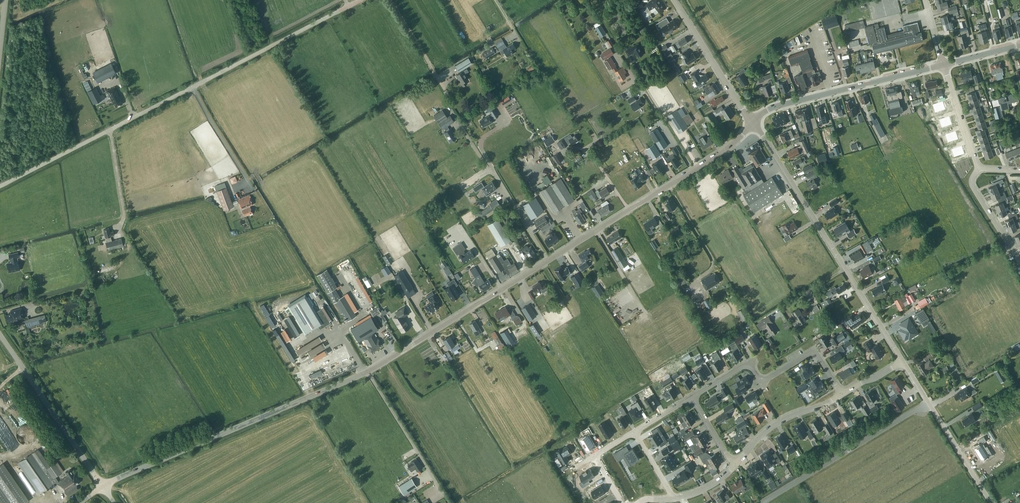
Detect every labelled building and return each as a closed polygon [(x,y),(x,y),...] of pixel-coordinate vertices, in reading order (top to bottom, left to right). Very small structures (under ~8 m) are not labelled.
[(659,1),(659,0),(653,0),(646,4),(649,10),(655,6),(659,12),(664,9),(664,8),(662,5),(662,4),(662,5),(660,2),(660,1),(660,0),(659,1)] [(936,3),(938,9),(945,7),(948,6),(947,2),(954,1),(953,0),(946,0),(936,3)] [(644,6),(643,6),(641,2),(635,6),(638,10),(644,6)] [(835,15),(822,19),(825,28),(838,24),(835,15)] [(947,15),(940,17),(942,23),(948,21),(950,20),(950,21),(958,18),(958,17),(950,19),(949,15),(947,15)] [(666,17),(655,24),(658,29),(662,27),(666,34),(670,31),(670,32),(673,30),(673,29),(677,26),(673,20),(669,23),(668,21),(666,17)] [(1005,27),(1007,35),(1013,33),(1011,26),(1010,26),(1010,23),(1011,23),(1010,18),(1005,19),(1007,24),(1008,26),(1005,27)] [(904,30),(886,35),(884,26),(879,27),(878,23),(872,24),(873,25),(865,27),(863,20),(844,24),(846,31),(865,27),(869,43),(872,42),(872,44),(874,53),(923,40),(921,32),(920,32),(917,22),(902,26),(904,30)] [(948,21),(942,23),(944,29),(950,27),(948,21)] [(977,32),(980,42),(988,40),(984,28),(987,28),(986,23),(978,24),(980,32),(977,32)] [(595,28),(601,36),(606,33),(601,24),(595,28)] [(992,30),(994,38),(1001,37),(999,29),(1000,28),(999,25),(994,26),(995,29),(992,30)] [(960,29),(961,31),(960,31),(961,35),(958,36),(961,47),(968,45),(966,36),(969,36),(968,30),(968,29),(967,27),(960,29)] [(672,46),(675,51),(678,49),(678,48),(687,42),(685,37),(672,46)] [(793,39),(787,42),(789,48),(796,45),(793,39)] [(496,45),(501,52),(504,51),(507,56),(513,52),(512,50),(516,48),(513,43),(507,47),(503,41),(496,45)] [(638,43),(625,51),(628,56),(634,52),(636,55),(637,54),(639,57),(643,54),(641,52),(642,51),(638,43)] [(482,53),(485,58),(496,52),(492,47),(482,53)] [(615,73),(615,72),(619,78),(617,79),(620,83),(623,81),(622,80),(626,77),(624,74),(626,73),(623,67),(617,71),(614,67),(616,66),(610,58),(609,56),(613,54),(610,49),(600,55),(603,60),(605,59),(606,60),(604,62),(609,70),(612,68),(615,73)] [(696,59),(692,53),(690,55),(687,50),(682,53),(685,58),(684,58),(688,64),(696,59)] [(807,50),(788,56),(792,66),(800,63),(803,73),(805,73),(806,77),(810,76),(812,80),(814,85),(819,83),(818,82),(822,81),(820,74),(816,76),(814,70),(813,70),(810,59),(807,50)] [(667,59),(670,64),(676,61),(673,56),(667,59)] [(872,57),(866,59),(867,62),(869,70),(875,68),(873,60),(872,57)] [(459,71),(472,64),(468,58),(455,65),(459,71)] [(865,62),(861,63),(863,71),(869,70),(867,62),(866,59),(864,59),(865,62)] [(863,71),(861,63),(860,60),(858,61),(859,64),(855,65),(857,73),(863,71)] [(1004,74),(1001,62),(990,65),(992,70),(991,70),(992,74),(996,73),(996,76),(997,80),(1004,78),(1003,75),(1004,74)] [(111,64),(93,73),(98,82),(116,73),(111,64)] [(677,66),(673,68),(675,72),(677,75),(681,73),(677,66)] [(463,86),(467,83),(465,81),(468,79),(465,74),(468,71),(467,68),(456,75),(463,86)] [(736,77),(742,86),(748,82),(743,73),(746,71),(744,68),(738,72),(740,75),(736,77)] [(702,76),(699,75),(696,70),(690,74),(694,80),(695,80),(698,86),(706,81),(706,80),(709,79),(705,74),(702,76)] [(965,72),(960,74),(962,81),(963,82),(969,81),(968,77),(972,76),(970,70),(965,72)] [(678,76),(682,82),(688,78),(684,72),(678,76)] [(981,81),(979,73),(973,75),(975,83),(981,81)] [(804,78),(802,74),(794,77),(797,84),(798,83),(800,90),(807,87),(809,86),(807,80),(806,81),(805,78),(804,78)] [(780,86),(782,92),(789,89),(787,84),(791,82),(789,76),(785,77),(784,78),(785,81),(779,84),(780,86)] [(773,93),(770,87),(773,86),(771,80),(768,81),(769,84),(762,86),(763,87),(760,88),(761,91),(764,91),(766,96),(773,93)] [(925,82),(927,89),(938,86),(936,80),(930,82),(930,81),(925,82)] [(916,82),(909,83),(911,93),(912,93),(913,96),(920,94),(916,82)] [(712,89),(715,94),(720,91),(714,83),(707,88),(709,91),(712,89)] [(902,105),(900,106),(898,97),(899,97),(899,98),(900,98),(902,98),(902,97),(901,91),(898,92),(897,86),(885,89),(887,95),(889,100),(888,100),(890,108),(889,109),(890,115),(904,111),(902,105)] [(108,89),(107,90),(113,102),(116,107),(122,104),(120,98),(116,90),(114,87),(108,90),(108,89)] [(967,95),(969,102),(977,99),(975,92),(967,95)] [(1005,96),(998,98),(1000,103),(1002,109),(1009,107),(1008,104),(1008,103),(1018,100),(1016,93),(1005,96)] [(866,102),(867,106),(870,105),(869,101),(868,101),(867,94),(860,96),(862,103),(866,102)] [(636,99),(633,96),(628,99),(635,111),(641,107),(640,105),(643,103),(640,98),(636,100),(636,99)] [(711,102),(713,105),(712,105),(713,107),(720,103),(720,102),(724,99),(722,96),(719,98),(718,97),(711,102)] [(969,102),(971,109),(979,106),(977,99),(969,102)] [(847,108),(848,108),(849,115),(857,113),(856,106),(853,107),(852,103),(851,103),(850,100),(846,101),(847,104),(846,105),(847,108)] [(841,110),(840,110),(838,101),(831,103),(834,111),(837,110),(839,115),(843,114),(841,110)] [(933,105),(935,113),(946,109),(943,101),(933,105)] [(734,115),(728,105),(723,109),(721,106),(704,117),(711,128),(718,124),(713,115),(721,110),(727,119),(734,115)] [(816,107),(818,116),(819,116),(820,123),(828,120),(826,114),(824,114),(821,106),(816,107)] [(971,109),(974,116),(982,113),(979,106),(971,109)] [(993,108),(995,118),(1002,116),(999,107),(993,108)] [(494,118),(498,115),(494,108),(490,110),(492,113),(489,115),(479,120),(483,126),(488,123),(489,124),(493,121),(491,119),(494,117),(494,118)] [(807,108),(801,109),(802,115),(804,114),(805,120),(806,120),(807,121),(808,121),(808,119),(810,118),(809,113),(808,113),(807,108)] [(444,132),(450,141),(456,137),(453,132),(453,131),(451,128),(449,129),(447,125),(454,121),(450,115),(447,116),(442,109),(433,115),(442,128),(444,127),(446,130),(444,132)] [(802,115),(801,109),(795,111),(798,123),(802,122),(805,132),(811,131),(808,121),(807,121),(806,120),(805,120),(804,114),(802,115)] [(930,120),(925,109),(921,111),(926,121),(930,120)] [(668,115),(679,132),(687,126),(677,110),(668,115)] [(783,112),(776,115),(777,115),(772,118),(774,122),(775,125),(776,125),(776,127),(781,125),(781,126),(788,123),(783,112)] [(974,116),(976,123),(984,120),(982,113),(974,116)] [(939,120),(942,128),(953,124),(950,116),(939,120)] [(876,118),(872,120),(881,137),(885,135),(876,118)] [(978,130),(984,128),(987,127),(984,120),(976,123),(978,130)] [(701,124),(704,129),(708,135),(711,132),(707,127),(704,122),(701,124)] [(657,128),(650,132),(661,149),(667,145),(657,128)] [(976,131),(978,138),(986,135),(984,128),(978,130),(976,131)] [(790,130),(780,135),(783,142),(790,139),(794,137),(793,136),(790,130)] [(959,139),(956,131),(946,134),(948,143),(959,139)] [(544,140),(547,146),(555,141),(552,135),(544,140)] [(559,141),(563,147),(567,145),(567,144),(570,142),(572,144),(576,141),(576,142),(578,141),(577,141),(578,140),(574,135),(568,139),(566,136),(559,141)] [(700,143),(704,149),(713,143),(709,137),(707,139),(704,135),(699,139),(701,142),(700,143)] [(978,138),(981,145),(989,142),(986,135),(978,138)] [(798,139),(799,141),(801,145),(787,152),(790,158),(804,152),(804,153),(809,151),(804,139),(803,136),(798,139)] [(761,148),(757,141),(745,149),(757,166),(767,160),(760,149),(761,148)] [(981,145),(983,152),(991,150),(989,142),(981,145)] [(1013,149),(1011,150),(1014,158),(1019,156),(1019,154),(1017,148),(1019,147),(1018,143),(1015,144),(1017,148),(1013,149)] [(660,154),(654,144),(646,149),(653,159),(660,154)] [(965,154),(962,145),(952,149),(955,157),(965,154)] [(675,146),(671,149),(675,155),(679,152),(675,146)] [(1008,160),(1014,158),(1011,150),(1013,149),(1012,146),(1009,147),(1011,150),(1005,152),(1008,160)] [(991,150),(983,152),(985,159),(993,156),(991,150)] [(551,157),(556,164),(562,160),(558,153),(551,157)] [(817,156),(819,163),(828,161),(825,153),(817,156)] [(671,161),(675,168),(680,165),(673,154),(666,158),(668,162),(671,161)] [(805,163),(804,160),(805,159),(804,156),(801,158),(800,158),(792,162),(796,168),(805,163)] [(652,165),(657,173),(660,171),(662,175),(666,172),(663,169),(664,168),(659,160),(652,165)] [(802,168),(805,173),(814,169),(812,163),(802,168)] [(743,195),(754,212),(782,194),(772,177),(764,182),(754,166),(744,172),(741,167),(738,169),(737,166),(732,170),(729,172),(728,170),(724,172),(725,172),(719,176),(724,183),(733,177),(735,175),(736,177),(735,177),(742,188),(746,194),(743,195)] [(806,183),(809,188),(813,186),(814,189),(818,187),(816,184),(817,184),(813,178),(817,176),(813,170),(806,175),(808,178),(810,180),(806,183)] [(637,176),(630,180),(636,189),(642,185),(641,183),(646,179),(643,173),(637,177),(637,176)] [(540,190),(554,212),(563,207),(562,205),(565,203),(566,205),(574,199),(560,177),(540,190)] [(990,192),(991,193),(998,190),(997,187),(1002,186),(1001,184),(1004,183),(1002,179),(995,182),(996,185),(988,188),(988,189),(989,192),(990,192)] [(481,181),(473,186),(475,190),(481,186),(486,193),(493,189),(493,188),(495,187),(491,181),(484,186),(481,181)] [(216,190),(226,187),(224,182),(214,186),(216,190)] [(223,210),(233,206),(238,204),(239,206),(240,205),(244,215),(252,212),(250,206),(251,205),(251,204),(253,204),(250,195),(237,200),(231,202),(226,187),(216,190),(223,210)] [(601,195),(602,198),(609,193),(605,187),(598,192),(599,192),(596,194),(598,197),(601,195)] [(997,197),(998,200),(1006,197),(1004,192),(1000,194),(998,190),(991,193),(993,199),(997,197)] [(995,204),(997,210),(1005,207),(1004,204),(1008,202),(1008,200),(1014,198),(1012,195),(1006,197),(998,200),(999,203),(995,204)] [(666,200),(668,203),(667,204),(666,206),(669,211),(677,206),(673,200),(671,197),(666,200)] [(483,216),(500,205),(496,199),(489,203),(490,205),(482,211),(475,210),(474,214),(483,216)] [(606,200),(600,204),(603,208),(597,211),(600,217),(611,211),(607,203),(608,202),(606,200)] [(838,213),(840,212),(838,210),(837,211),(834,206),(827,211),(827,212),(825,214),(828,219),(830,217),(831,218),(838,213)] [(1007,213),(1008,216),(1015,214),(1014,210),(1012,211),(1011,209),(1009,210),(1008,206),(1005,207),(997,210),(999,216),(1007,213)] [(506,207),(499,212),(502,216),(508,211),(506,207)] [(574,216),(578,224),(584,220),(586,219),(583,214),(581,215),(579,213),(581,212),(579,209),(575,211),(574,210),(571,212),(573,213),(572,214),(574,216)] [(1005,220),(1007,226),(1015,223),(1013,220),(1018,218),(1016,213),(1015,214),(1008,216),(1009,219),(1005,220)] [(544,215),(534,222),(538,229),(549,222),(544,215)] [(511,240),(497,218),(487,225),(500,246),(511,240)] [(647,230),(646,231),(648,234),(650,234),(652,233),(652,231),(651,228),(657,224),(659,227),(663,225),(659,220),(656,222),(654,218),(644,224),(647,230)] [(788,221),(782,225),(788,234),(798,228),(794,222),(790,224),(788,221)] [(847,231),(848,233),(847,233),(849,238),(856,234),(854,229),(850,231),(845,223),(834,229),(838,236),(847,231)] [(1015,233),(1019,231),(1019,225),(1016,226),(1015,223),(1007,226),(1009,232),(1014,230),(1015,233)] [(681,232),(678,227),(671,231),(673,236),(681,232)] [(122,247),(122,246),(124,245),(123,240),(121,241),(120,239),(110,241),(109,236),(113,235),(112,232),(109,232),(108,228),(103,229),(103,232),(102,232),(105,242),(104,242),(106,250),(122,247)] [(545,239),(549,246),(552,245),(552,246),(556,243),(555,242),(559,240),(556,236),(555,237),(553,234),(554,233),(552,230),(548,232),(550,235),(545,239)] [(608,238),(611,243),(618,239),(619,239),(622,238),(621,237),(622,237),(618,230),(609,235),(610,237),(608,238)] [(517,232),(512,235),(516,241),(521,238),(517,232)] [(650,242),(655,249),(659,246),(654,239),(650,242)] [(847,251),(852,258),(855,262),(865,256),(864,253),(867,251),(872,248),(867,240),(863,243),(861,244),(860,243),(847,251)] [(453,248),(457,254),(465,249),(461,243),(457,246),(453,248)] [(523,251),(524,250),(529,258),(530,258),(532,260),(536,257),(535,255),(536,254),(531,246),(529,248),(527,245),(521,249),(523,251)] [(611,251),(621,268),(628,264),(617,247),(611,251)] [(591,254),(588,249),(585,252),(584,251),(578,255),(583,263),(578,266),(581,271),(588,267),(584,261),(589,258),(588,257),(591,254)] [(460,254),(464,262),(471,257),(472,258),(476,256),(473,252),(472,253),(471,250),(466,253),(465,251),(460,254)] [(17,261),(16,258),(23,256),(23,254),(18,255),(18,252),(9,254),(10,259),(11,263),(7,263),(8,268),(9,272),(13,271),(20,270),(17,261)] [(499,253),(489,259),(497,273),(504,268),(506,271),(505,271),(507,275),(510,273),(511,274),(518,270),(514,263),(508,267),(499,253)] [(388,265),(392,263),(387,254),(383,256),(388,265)] [(338,272),(351,265),(347,258),(334,265),(338,272)] [(862,274),(864,277),(872,273),(873,274),(876,273),(873,266),(870,268),(868,265),(865,267),(866,267),(860,270),(862,274),(861,274),(862,275),(862,274)] [(381,269),(385,275),(391,272),(387,266),(381,269)] [(563,269),(561,266),(554,270),(560,280),(567,276),(567,275),(571,273),(567,266),(564,268),(564,269),(563,269)] [(356,315),(355,312),(357,311),(347,293),(344,294),(345,295),(341,298),(335,287),(337,286),(327,268),(317,274),(328,292),(334,302),(336,301),(348,320),(356,315)] [(577,287),(579,286),(584,283),(578,272),(570,277),(572,280),(577,287)] [(703,284),(706,290),(720,281),(715,272),(711,274),(701,280),(704,284),(703,284)] [(396,280),(407,297),(415,292),(404,275),(396,280)] [(483,281),(479,275),(474,277),(478,284),(483,281)] [(682,277),(675,281),(679,288),(686,284),(688,282),(684,276),(682,277)] [(369,278),(364,281),(368,287),(373,284),(369,278)] [(450,281),(451,281),(447,283),(449,287),(445,289),(452,300),(455,298),(457,297),(459,295),(455,289),(456,289),(454,287),(458,285),(454,278),(450,281)] [(369,302),(372,300),(360,280),(357,282),(369,302)] [(479,285),(483,291),(489,287),(489,286),(491,285),(488,280),(479,285)] [(534,295),(546,287),(543,281),(540,283),(540,282),(532,286),(535,290),(533,292),(532,290),(529,292),(533,299),(536,297),(534,295)] [(363,303),(352,283),(348,285),(359,305),(363,303)] [(879,294),(887,290),(883,283),(878,286),(878,287),(872,290),(875,296),(879,294)] [(592,288),(598,296),(604,293),(598,284),(592,288)] [(846,289),(843,284),(836,289),(835,286),(830,289),(830,290),(833,295),(838,292),(839,294),(846,289)] [(438,301),(434,294),(428,297),(431,302),(424,306),(429,314),(439,307),(436,302),(438,301)] [(908,297),(906,298),(905,296),(900,298),(900,297),(894,300),(900,310),(905,307),(903,303),(904,302),(906,300),(909,304),(915,301),(911,294),(908,296),(908,297)] [(289,305),(305,332),(317,325),(320,329),(331,322),(322,308),(314,312),(304,296),(289,305)] [(823,307),(827,305),(832,302),(829,298),(824,301),(821,303),(823,307)] [(703,301),(707,308),(712,306),(708,299),(703,301)] [(816,304),(811,308),(814,313),(819,309),(816,304)] [(394,317),(402,331),(409,326),(403,316),(409,313),(404,306),(399,310),(401,313),(394,317)] [(530,312),(526,306),(521,309),(528,320),(536,315),(533,310),(530,312)] [(377,307),(370,311),(373,316),(380,312),(377,307)] [(510,315),(512,318),(515,316),(510,307),(507,309),(505,307),(495,313),(500,321),(510,315)] [(9,321),(9,322),(25,318),(24,314),(23,311),(22,311),(21,308),(10,311),(11,314),(6,315),(7,322),(9,321)] [(744,308),(738,311),(744,320),(749,317),(744,308)] [(806,321),(799,309),(791,313),(796,320),(795,321),(794,320),(792,322),(793,325),(797,322),(799,325),(806,321)] [(923,309),(916,313),(922,323),(929,319),(923,309)] [(849,324),(850,324),(847,326),(850,330),(859,324),(866,319),(862,312),(854,317),(856,320),(849,324)] [(27,325),(25,326),(25,327),(24,327),(25,329),(23,330),(24,334),(30,332),(29,328),(37,326),(37,325),(42,324),(42,323),(47,321),(45,314),(25,320),(27,325)] [(294,322),(292,323),(289,315),(286,316),(295,336),(300,334),(294,322)] [(371,316),(351,329),(358,341),(363,338),(367,345),(371,353),(380,347),(380,346),(382,344),(378,338),(377,338),(373,332),(379,329),(371,316)] [(519,317),(513,320),(516,325),(522,322),(519,317)] [(759,328),(762,327),(764,329),(766,327),(769,331),(770,330),(773,335),(777,332),(775,329),(772,323),(772,322),(769,317),(765,319),(760,322),(757,324),(759,328)] [(917,330),(913,322),(910,318),(905,321),(905,322),(905,321),(907,324),(907,325),(900,329),(905,338),(909,336),(910,338),(910,337),(909,335),(917,330)] [(473,331),(476,336),(482,332),(475,320),(472,322),(471,322),(470,323),(469,324),(473,331)] [(289,339),(280,321),(275,324),(284,342),(289,339)] [(484,325),(486,329),(489,334),(494,331),(489,322),(484,325)] [(529,326),(535,336),(540,332),(534,323),(529,326)] [(734,338),(737,344),(745,339),(742,334),(736,337),(734,338)] [(753,348),(754,348),(755,349),(762,345),(755,334),(748,339),(752,344),(752,345),(753,348)] [(825,334),(818,338),(823,347),(830,343),(833,341),(835,344),(839,342),(835,335),(831,338),(828,340),(825,334)] [(297,353),(323,340),(321,336),(294,349),(297,353)] [(455,344),(449,336),(443,340),(448,349),(450,348),(452,352),(460,347),(460,346),(457,342),(455,344)] [(725,340),(728,345),(735,341),(732,336),(725,340)] [(323,346),(332,341),(330,338),(321,343),(323,346)] [(869,340),(863,344),(867,351),(870,349),(876,359),(878,358),(878,359),(879,359),(880,358),(881,357),(880,357),(883,355),(879,348),(880,348),(877,344),(873,347),(869,340)] [(320,343),(307,351),(309,355),(323,347),(320,343)] [(733,351),(730,353),(735,360),(740,357),(736,350),(738,348),(735,343),(730,345),(733,351)] [(835,349),(837,352),(829,357),(833,363),(842,357),(840,353),(844,350),(841,345),(835,349)] [(715,361),(711,363),(716,371),(722,368),(717,360),(720,358),(716,351),(711,355),(715,361)] [(930,360),(929,359),(930,358),(928,354),(923,357),(925,360),(926,360),(927,362),(924,364),(923,362),(917,365),(923,375),(929,371),(927,369),(933,366),(930,360)] [(695,361),(698,365),(705,361),(702,357),(695,361)] [(846,369),(839,373),(843,379),(853,374),(849,369),(856,365),(853,360),(844,365),(846,369)] [(803,372),(807,378),(816,373),(812,366),(810,367),(806,362),(801,365),(804,371),(803,372)] [(340,368),(342,373),(350,369),(348,365),(340,368)] [(706,372),(702,366),(695,370),(699,376),(700,376),(702,380),(707,376),(705,373),(706,372)] [(679,370),(683,375),(689,371),(686,367),(679,370)] [(1000,368),(994,371),(1001,382),(1006,379),(1000,368)] [(682,381),(687,389),(692,385),(688,378),(686,375),(684,376),(686,379),(682,381)] [(663,380),(666,385),(673,381),(670,376),(663,380)] [(737,382),(739,386),(735,388),(739,395),(749,389),(746,385),(750,383),(746,376),(737,382)] [(891,380),(893,383),(891,385),(896,393),(896,394),(901,391),(900,388),(904,385),(901,381),(898,376),(891,380)] [(815,378),(809,382),(806,383),(814,396),(819,393),(818,391),(825,387),(821,381),(817,383),(817,382),(817,381),(815,378)] [(667,391),(663,394),(666,399),(670,397),(671,398),(677,395),(672,387),(670,385),(668,386),(670,389),(666,391),(667,391)] [(957,393),(954,395),(957,400),(960,398),(962,401),(971,395),(967,387),(957,393)] [(875,405),(874,404),(878,401),(876,399),(871,390),(865,394),(869,400),(866,402),(872,412),(879,408),(876,404),(875,405)] [(758,396),(755,391),(752,393),(751,393),(745,396),(749,402),(753,400),(754,403),(758,401),(756,398),(758,396)] [(891,401),(897,411),(904,407),(896,394),(896,393),(889,397),(891,401)] [(720,402),(716,395),(709,399),(709,400),(706,402),(709,407),(713,405),(713,406),(720,402)] [(734,398),(738,405),(743,402),(739,395),(734,398)] [(645,400),(645,401),(651,411),(657,407),(658,408),(655,403),(656,403),(654,400),(654,401),(651,397),(645,401),(645,400)] [(852,408),(854,407),(855,408),(858,406),(859,408),(862,407),(860,405),(856,397),(850,401),(851,402),(849,403),(852,408)] [(633,408),(629,410),(635,420),(642,416),(639,410),(642,408),(637,401),(631,405),(633,408)] [(772,409),(767,401),(763,404),(768,412),(772,409)] [(980,401),(972,406),(975,410),(982,406),(980,401)] [(719,423),(725,420),(726,420),(730,418),(727,413),(735,408),(732,403),(724,408),(726,411),(722,413),(722,414),(716,418),(719,423)] [(866,415),(870,412),(866,405),(861,408),(866,415)] [(766,413),(763,408),(758,411),(752,415),(757,423),(763,420),(761,416),(766,413)] [(682,412),(677,415),(681,423),(685,421),(692,416),(689,411),(683,415),(682,412)] [(834,411),(827,415),(833,426),(841,422),(844,419),(845,420),(849,418),(845,412),(841,414),(842,415),(839,417),(838,417),(834,411)] [(968,416),(962,420),(966,426),(972,422),(973,423),(976,420),(972,413),(968,415),(968,416)] [(623,415),(617,419),(622,428),(629,424),(623,415)] [(685,421),(681,423),(683,425),(685,427),(687,425),(695,421),(692,416),(685,421)] [(812,426),(816,433),(823,428),(819,422),(818,422),(816,419),(810,422),(813,426),(812,426)] [(736,425),(739,430),(748,424),(745,420),(736,425)] [(607,423),(600,427),(606,438),(613,433),(607,423)] [(800,423),(793,427),(800,438),(807,434),(810,439),(813,437),(809,430),(806,432),(800,423)] [(835,434),(828,423),(823,426),(828,434),(826,435),(828,439),(835,434)] [(653,434),(648,437),(651,441),(663,434),(658,426),(651,430),(653,434)] [(36,439),(36,437),(36,435),(35,433),(34,432),(33,430),(31,429),(29,428),(28,427),(26,427),(23,428),(22,428),(20,429),(19,431),(18,432),(17,433),(17,435),(17,437),(17,439),(18,441),(18,442),(20,444),(22,445),(23,446),(25,446),(27,446),(29,446),(30,446),(32,445),(33,443),(34,442),(35,440),(36,439)] [(742,431),(733,436),(737,443),(743,439),(743,440),(747,437),(746,436),(750,434),(746,427),(742,430),(742,431)] [(687,433),(684,428),(678,432),(681,437),(687,433)] [(990,429),(987,431),(993,441),(996,439),(990,429)] [(690,438),(694,444),(705,437),(702,432),(695,436),(694,435),(695,435),(693,431),(683,437),(686,440),(690,438)] [(594,445),(586,432),(583,434),(585,437),(581,439),(587,449),(594,445)] [(663,434),(651,441),(654,446),(659,443),(661,446),(668,442),(663,434)] [(780,434),(775,438),(777,441),(781,448),(787,444),(783,437),(783,438),(780,434)] [(705,437),(694,444),(692,445),(695,451),(694,451),(697,456),(703,452),(700,446),(708,442),(705,437)] [(678,446),(679,448),(682,447),(678,440),(671,444),(674,448),(678,446)] [(981,443),(974,448),(981,459),(988,455),(984,449),(987,447),(985,444),(982,446),(981,443)] [(787,448),(790,454),(796,450),(793,445),(787,448)] [(571,451),(567,446),(557,452),(564,463),(569,460),(567,457),(566,457),(565,455),(571,451)] [(668,446),(661,450),(664,455),(666,454),(667,456),(661,459),(668,470),(677,465),(670,454),(668,455),(667,453),(671,451),(668,446)] [(622,450),(614,455),(619,462),(627,457),(631,465),(639,460),(633,449),(624,455),(622,450)] [(760,455),(768,468),(777,462),(777,463),(781,461),(775,452),(772,454),(769,450),(760,455)] [(70,469),(65,472),(67,476),(59,481),(55,476),(62,472),(55,462),(44,470),(32,453),(18,464),(38,494),(55,482),(61,491),(62,489),(67,496),(79,488),(76,484),(80,482),(74,473),(73,473),(70,469)] [(705,463),(706,465),(718,458),(715,454),(709,457),(707,455),(701,458),(704,464),(705,463)] [(718,458),(706,465),(711,473),(716,470),(715,467),(721,463),(718,458)] [(412,463),(414,465),(411,467),(413,470),(415,468),(417,471),(423,467),(421,464),(420,465),(417,460),(412,463)] [(678,476),(673,479),(677,485),(681,482),(684,480),(688,478),(686,474),(689,472),(689,473),(695,469),(691,462),(685,465),(687,469),(684,471),(680,473),(680,472),(676,474),(677,475),(677,474),(678,476)] [(750,465),(751,465),(747,468),(749,471),(751,475),(761,469),(756,462),(753,464),(752,464),(750,465)] [(29,500),(3,463),(0,465),(0,502),(25,502),(29,500)] [(589,479),(595,475),(591,468),(587,470),(586,470),(583,472),(580,474),(583,480),(579,483),(582,487),(590,482),(589,479)] [(769,477),(769,476),(765,469),(761,472),(766,479),(766,478),(768,481),(771,480),(769,477)] [(423,477),(417,481),(420,485),(426,482),(423,477)] [(417,486),(411,478),(399,486),(404,494),(417,486)] [(731,485),(735,493),(742,489),(744,492),(750,488),(747,482),(744,484),(741,479),(737,481),(737,480),(734,482),(731,485)] [(591,491),(596,498),(605,492),(601,485),(591,491)] [(732,496),(729,490),(724,493),(722,490),(717,493),(722,501),(727,498),(727,499),(732,496)]
